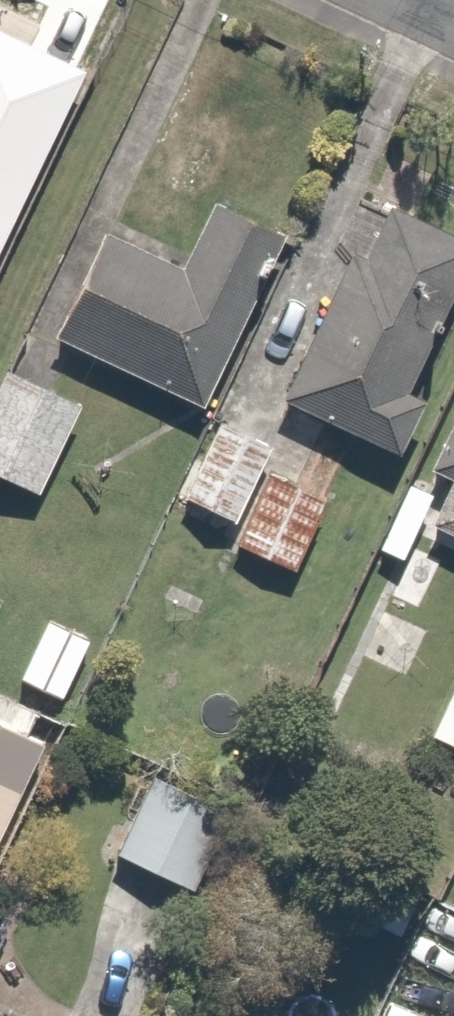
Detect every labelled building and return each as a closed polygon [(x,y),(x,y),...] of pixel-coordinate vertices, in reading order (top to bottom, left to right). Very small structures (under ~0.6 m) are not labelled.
[(209,412),(295,248),(215,207),(182,270),(107,231),(54,332),(209,412)] [(453,309),(453,243),(395,217),(373,267),(345,255),(280,401),(391,450),(453,309)] [(16,356),(0,388),(0,480),(26,493),(79,387),(16,356)] [(371,556),(401,573),(422,538),(453,556),(453,411),(371,556)] [(244,527),(267,477),(281,450),(225,421),(185,497),(244,527)] [(267,477),(244,527),(230,554),(286,584),(326,508),(267,477)] [(96,638),(50,615),(16,683),(62,706),(96,638)] [(429,736),(453,750),(453,690),(429,736)] [(0,700),(0,845),(57,729),(0,700)] [(239,815),(146,769),(102,859),(195,904),(239,815)]
